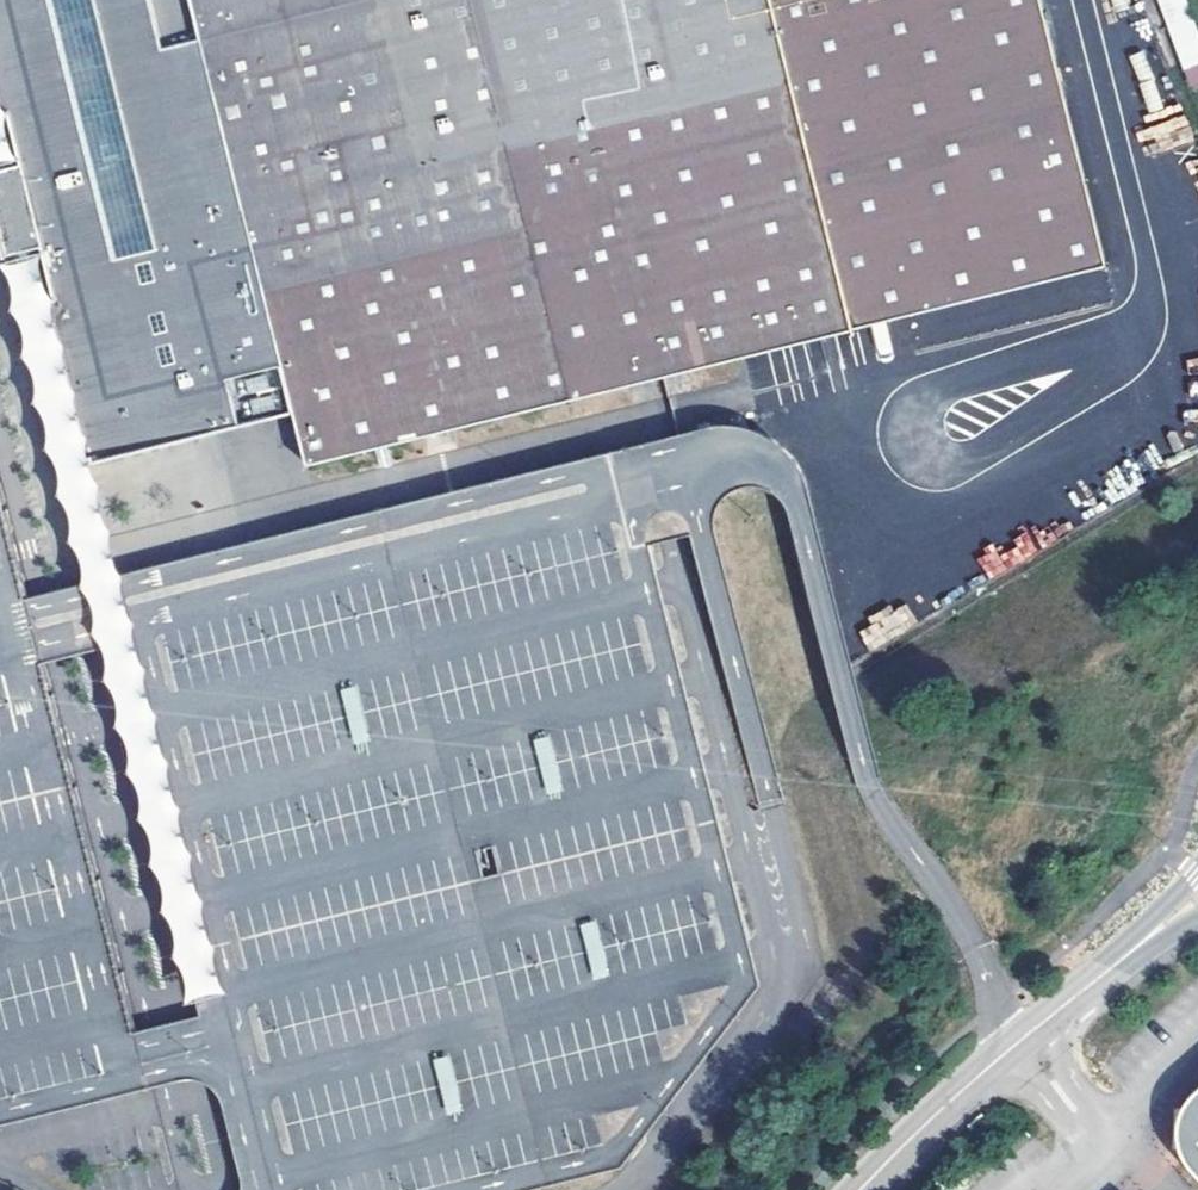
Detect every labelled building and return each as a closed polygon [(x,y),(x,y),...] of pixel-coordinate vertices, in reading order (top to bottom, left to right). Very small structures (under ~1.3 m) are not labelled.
[(6,111),(14,109),(26,159),(0,165),(0,220),(8,254),(47,244),(60,294),(51,296),(68,365),(75,394),(92,462),(189,437),(209,432),(294,410),(307,462),(1106,263),(1041,0),(0,0),(0,88),(6,111)] [(1189,88),(1197,85),(1197,35),(1185,0),(1157,0),(1189,88)] [(26,159),(14,109),(6,111),(0,88),(0,165),(26,159)] [(4,497),(0,481),(0,1124),(58,1110),(81,1104),(179,1079),(199,1079),(214,1088),(222,1105),(240,1175),(239,1189),(527,1189),(545,1186),(621,1166),(761,983),(654,560),(634,481),(625,446),(119,572),(92,462),(75,394),(68,365),(51,296),(60,294),(47,244),(8,254),(65,481),(90,580),(29,595),(4,497)] [(902,600),(856,630),(871,653),(917,623),(902,600)] [(1195,1089),(1186,1099),(1179,1111),(1177,1122),(1176,1131),(1179,1148),(1185,1159),(1197,1174),(1197,1086),(1195,1089)]
